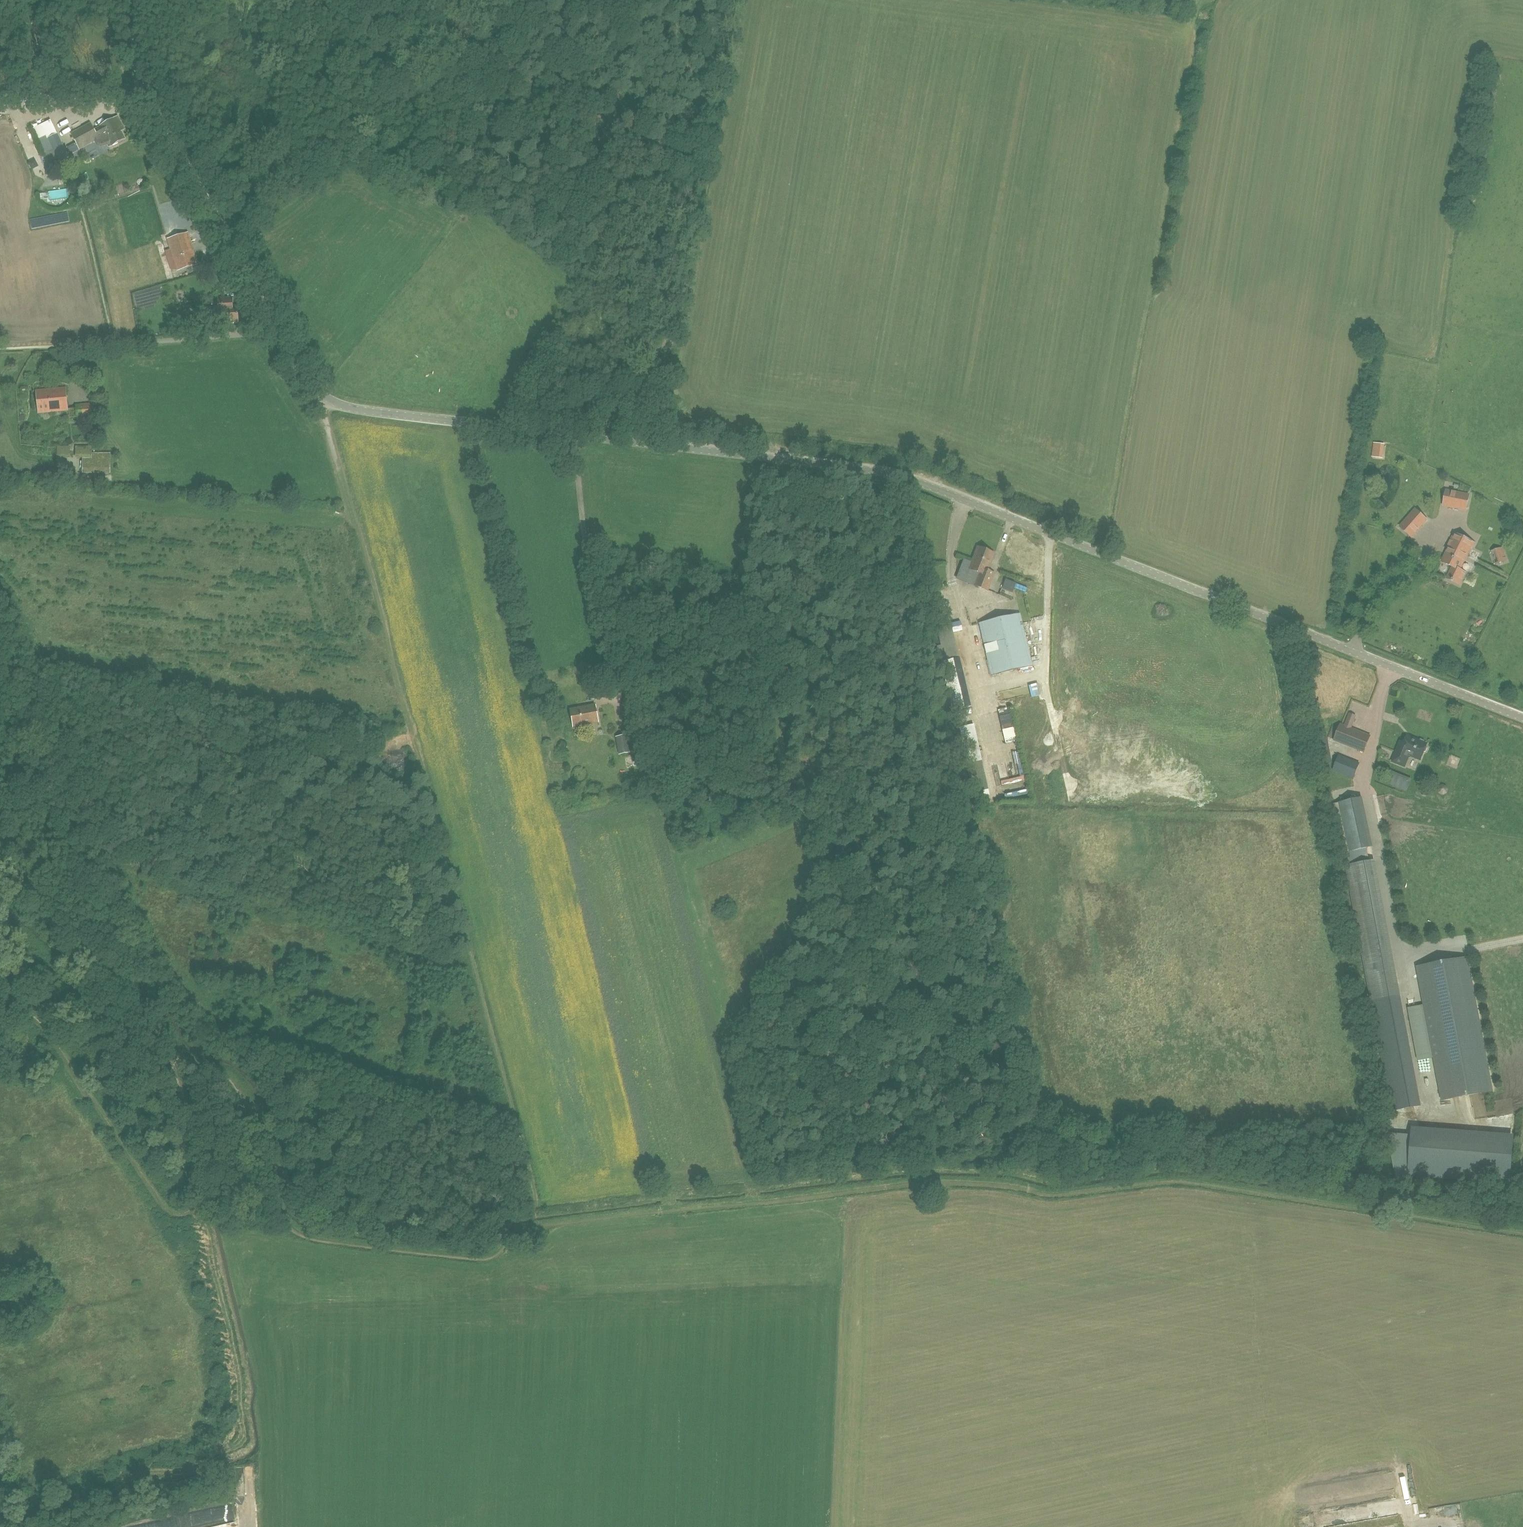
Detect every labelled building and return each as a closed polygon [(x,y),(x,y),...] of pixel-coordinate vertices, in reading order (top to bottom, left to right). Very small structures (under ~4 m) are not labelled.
[(105,146),(110,144),(112,146),(125,139),(118,126),(122,124),(118,117),(101,125),(102,128),(95,132),(90,123),(71,133),(79,149),(94,141),(96,146),(99,147),(102,147),(105,146)] [(59,163),(47,138),(57,134),(50,120),(33,128),(45,153),(51,167),(59,163)] [(47,138),(59,163),(69,159),(57,134),(47,138)] [(72,153),(79,149),(76,143),(68,147),(72,153)] [(187,233),(168,239),(178,270),(197,263),(187,233)] [(216,317),(205,318),(205,327),(226,326),(226,324),(238,323),(237,306),(232,306),(232,298),(218,299),(219,307),(215,307),(216,317)] [(39,413),(67,410),(65,387),(37,390),(39,413)] [(95,406),(83,407),(84,418),(97,417),(95,406)] [(1380,456),(1383,441),(1373,439),(1370,454),(1380,456)] [(57,446),(57,455),(70,455),(70,446),(57,446)] [(91,446),(75,446),(75,455),(83,455),(83,469),(110,469),(110,453),(91,453),(91,446)] [(1446,491),(1443,506),(1466,510),(1469,496),(1446,491)] [(1400,527),(1412,537),(1427,520),(1415,510),(1400,527)] [(1449,548),(1442,562),(1453,567),(1447,579),(1459,585),(1465,573),(1460,570),(1471,548),(1472,548),(1474,543),(1455,534),(1448,548),(1449,548)] [(988,590),(994,573),(987,571),(994,554),(978,548),(970,569),(980,573),(975,585),(988,590)] [(1492,552),(1496,565),(1506,561),(1501,549),(1492,552)] [(991,675),(1032,665),(1020,613),(979,622),(991,675)] [(958,654),(951,655),(954,677),(961,676),(958,654)] [(951,702),(966,698),(961,679),(946,683),(951,702)] [(573,726),(598,722),(595,705),(570,710),(573,726)] [(1370,735),(1351,727),(1355,716),(1349,714),(1345,725),(1341,723),(1334,740),(1363,752),(1370,735)] [(629,734),(615,736),(618,755),(633,752),(629,734)] [(1326,736),(1317,736),(1319,759),(1328,758),(1326,736)] [(1411,757),(1420,761),(1423,752),(1426,752),(1428,748),(1426,746),(1427,744),(1425,744),(1425,741),(1420,739),(1418,741),(1407,736),(1405,743),(1400,742),(1392,762),(1404,767),(1408,758),(1411,757)] [(1353,778),(1359,763),(1339,755),(1333,770),(1353,778)] [(1356,799),(1338,803),(1349,852),(1367,848),(1356,799)] [(1392,1110),(1414,1106),(1368,862),(1346,866),(1392,1110)] [(1444,1100),(1491,1091),(1466,958),(1418,967),(1444,1100)] [(1512,1143),(1412,1136),(1409,1177),(1509,1184),(1512,1143)] [(214,1507),(184,1509),(185,1522),(215,1520),(214,1507)] [(168,1516),(168,1526),(179,1526),(179,1516),(168,1516)]
